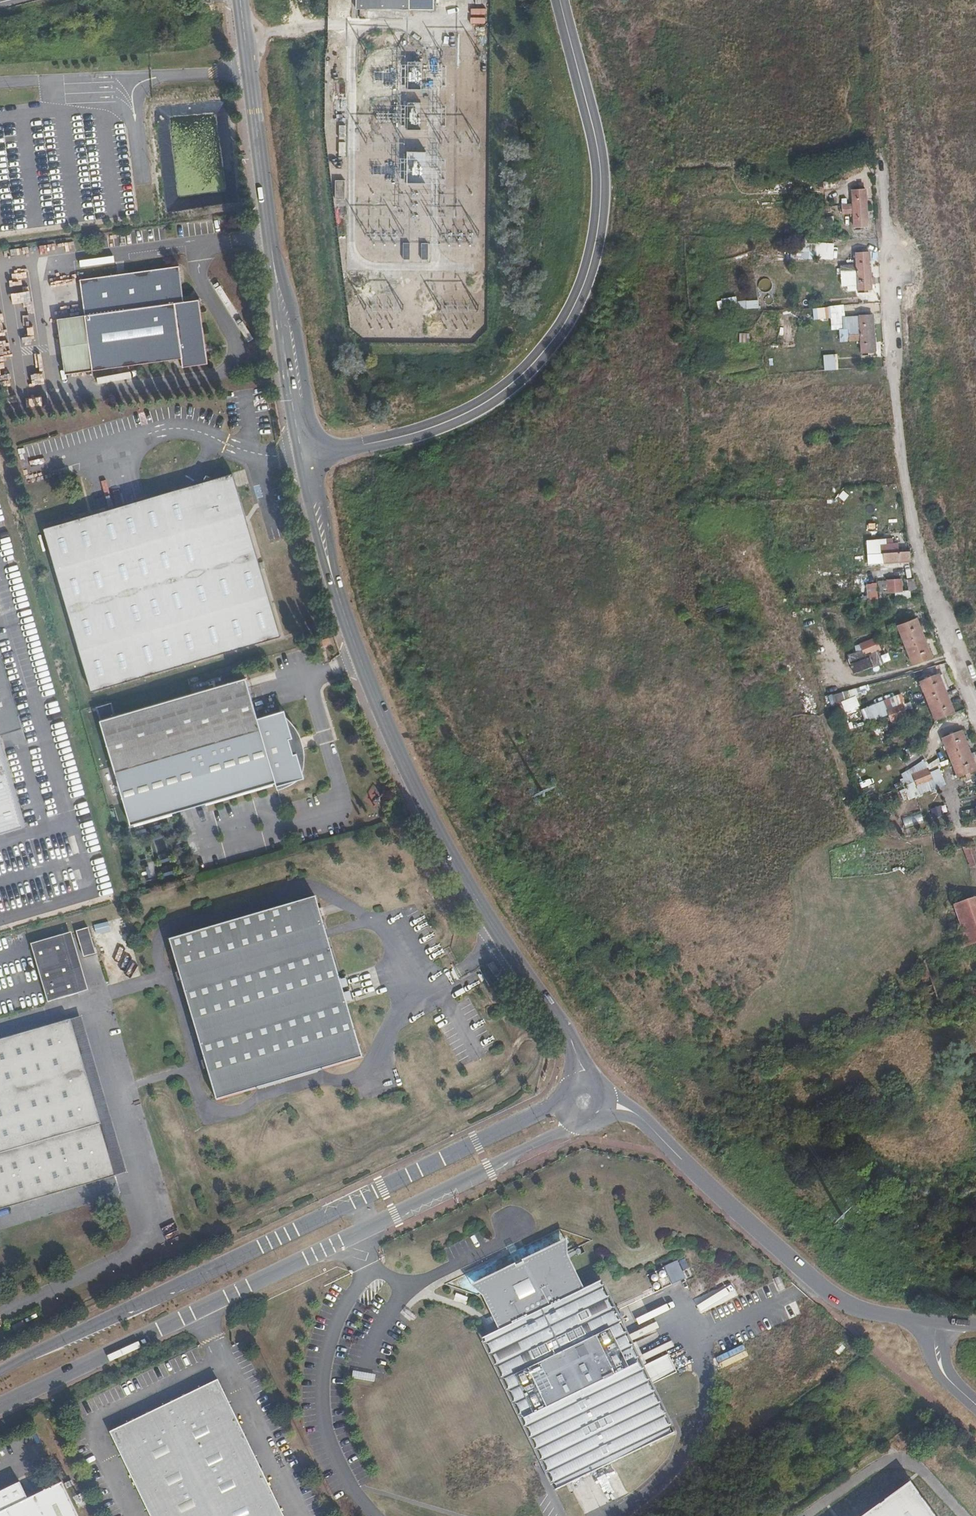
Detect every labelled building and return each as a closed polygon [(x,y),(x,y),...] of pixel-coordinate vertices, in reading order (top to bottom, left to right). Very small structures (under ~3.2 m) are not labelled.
[(434,9),(434,0),(356,0),(356,9),(434,9)] [(347,80),(334,80),(334,118),(346,118),(347,80)] [(409,164),(408,185),(423,186),(424,164),(409,164)] [(344,180),(335,180),(334,198),(344,198),(344,180)] [(868,225),(866,188),(854,187),(855,203),(856,203),(856,213),(856,226),(868,225)] [(856,213),(856,203),(855,203),(845,203),(845,213),(856,213)] [(832,260),(833,245),(802,244),(801,258),(832,260)] [(872,287),(870,250),(858,250),(858,265),(860,265),(860,275),(860,288),(872,287)] [(860,275),(860,265),(858,265),(848,265),(848,275),(860,275)] [(85,314),(93,370),(182,359),(183,367),(208,364),(199,300),(182,302),(178,266),(80,279),(85,314)] [(875,350),(874,312),(862,312),(862,327),(863,327),(864,338),(864,350),(875,350)] [(65,374),(93,370),(85,314),(58,318),(65,374)] [(864,338),(863,327),(862,327),(851,328),(852,338),(864,338)] [(233,474),(215,480),(232,489),(237,488),(233,474)] [(232,489),(215,480),(207,475),(202,482),(43,528),(92,688),(244,646),(282,635),(237,488),(232,489)] [(908,562),(906,542),(887,543),(887,539),(867,540),(869,564),(908,562)] [(903,592),(902,579),(880,581),(881,594),(903,592)] [(932,650),(916,611),(896,619),(912,658),(932,650)] [(879,641),(875,631),(861,637),(865,647),(879,641)] [(21,730),(0,656),(0,736),(21,730)] [(919,675),(934,715),(954,707),(939,668),(919,675)] [(246,676),(99,717),(128,822),(299,775),(292,751),(297,750),(294,741),(290,742),(282,714),(259,720),(246,676)] [(907,708),(902,696),(886,702),(890,714),(907,708)] [(943,734),(957,771),(975,764),(975,762),(962,726),(943,734)] [(23,824),(0,745),(0,831),(23,824)] [(929,765),(925,754),(908,761),(912,771),(929,765)] [(403,818),(408,816),(404,807),(399,809),(403,818)] [(975,843),(963,846),(969,865),(975,863),(975,847),(975,843)] [(949,925),(955,942),(975,935),(975,893),(952,900),(958,922),(949,925)] [(340,980),(316,898),(170,940),(216,1101),(363,1058),(346,1002),(344,994),(342,989),(340,980)] [(77,932),(78,937),(90,933),(89,928),(77,932)] [(90,933),(78,937),(84,957),(96,954),(90,933)] [(48,1002),(78,993),(61,936),(31,944),(48,1002)] [(346,979),(340,980),(342,989),(348,987),(346,979)] [(350,992),(344,994),(346,1002),(352,1000),(350,992)] [(82,1017),(70,1020),(116,1175),(127,1172),(82,1017)] [(70,1020),(0,1040),(0,1208),(116,1175),(70,1020)] [(891,1098),(893,1106),(909,1100),(906,1092),(891,1098)] [(875,1112),(893,1106),(891,1098),(873,1104),(875,1112)] [(516,1249),(519,1255),(550,1242),(548,1236),(516,1249)] [(668,1354),(639,1368),(610,1307),(599,1283),(584,1289),(566,1252),(561,1241),(476,1282),(482,1292),(496,1320),(500,1329),(486,1336),(559,1487),(564,1485),(612,1462),(671,1433),(648,1386),(676,1372),(668,1354)] [(663,1265),(671,1283),(685,1277),(677,1259),(663,1265)] [(111,1431),(151,1515),(283,1515),(218,1379),(111,1431)] [(28,1498),(20,1481),(0,1491),(0,1515),(79,1515),(62,1482),(28,1498)] [(909,1482),(862,1515),(934,1515),(909,1482)]
